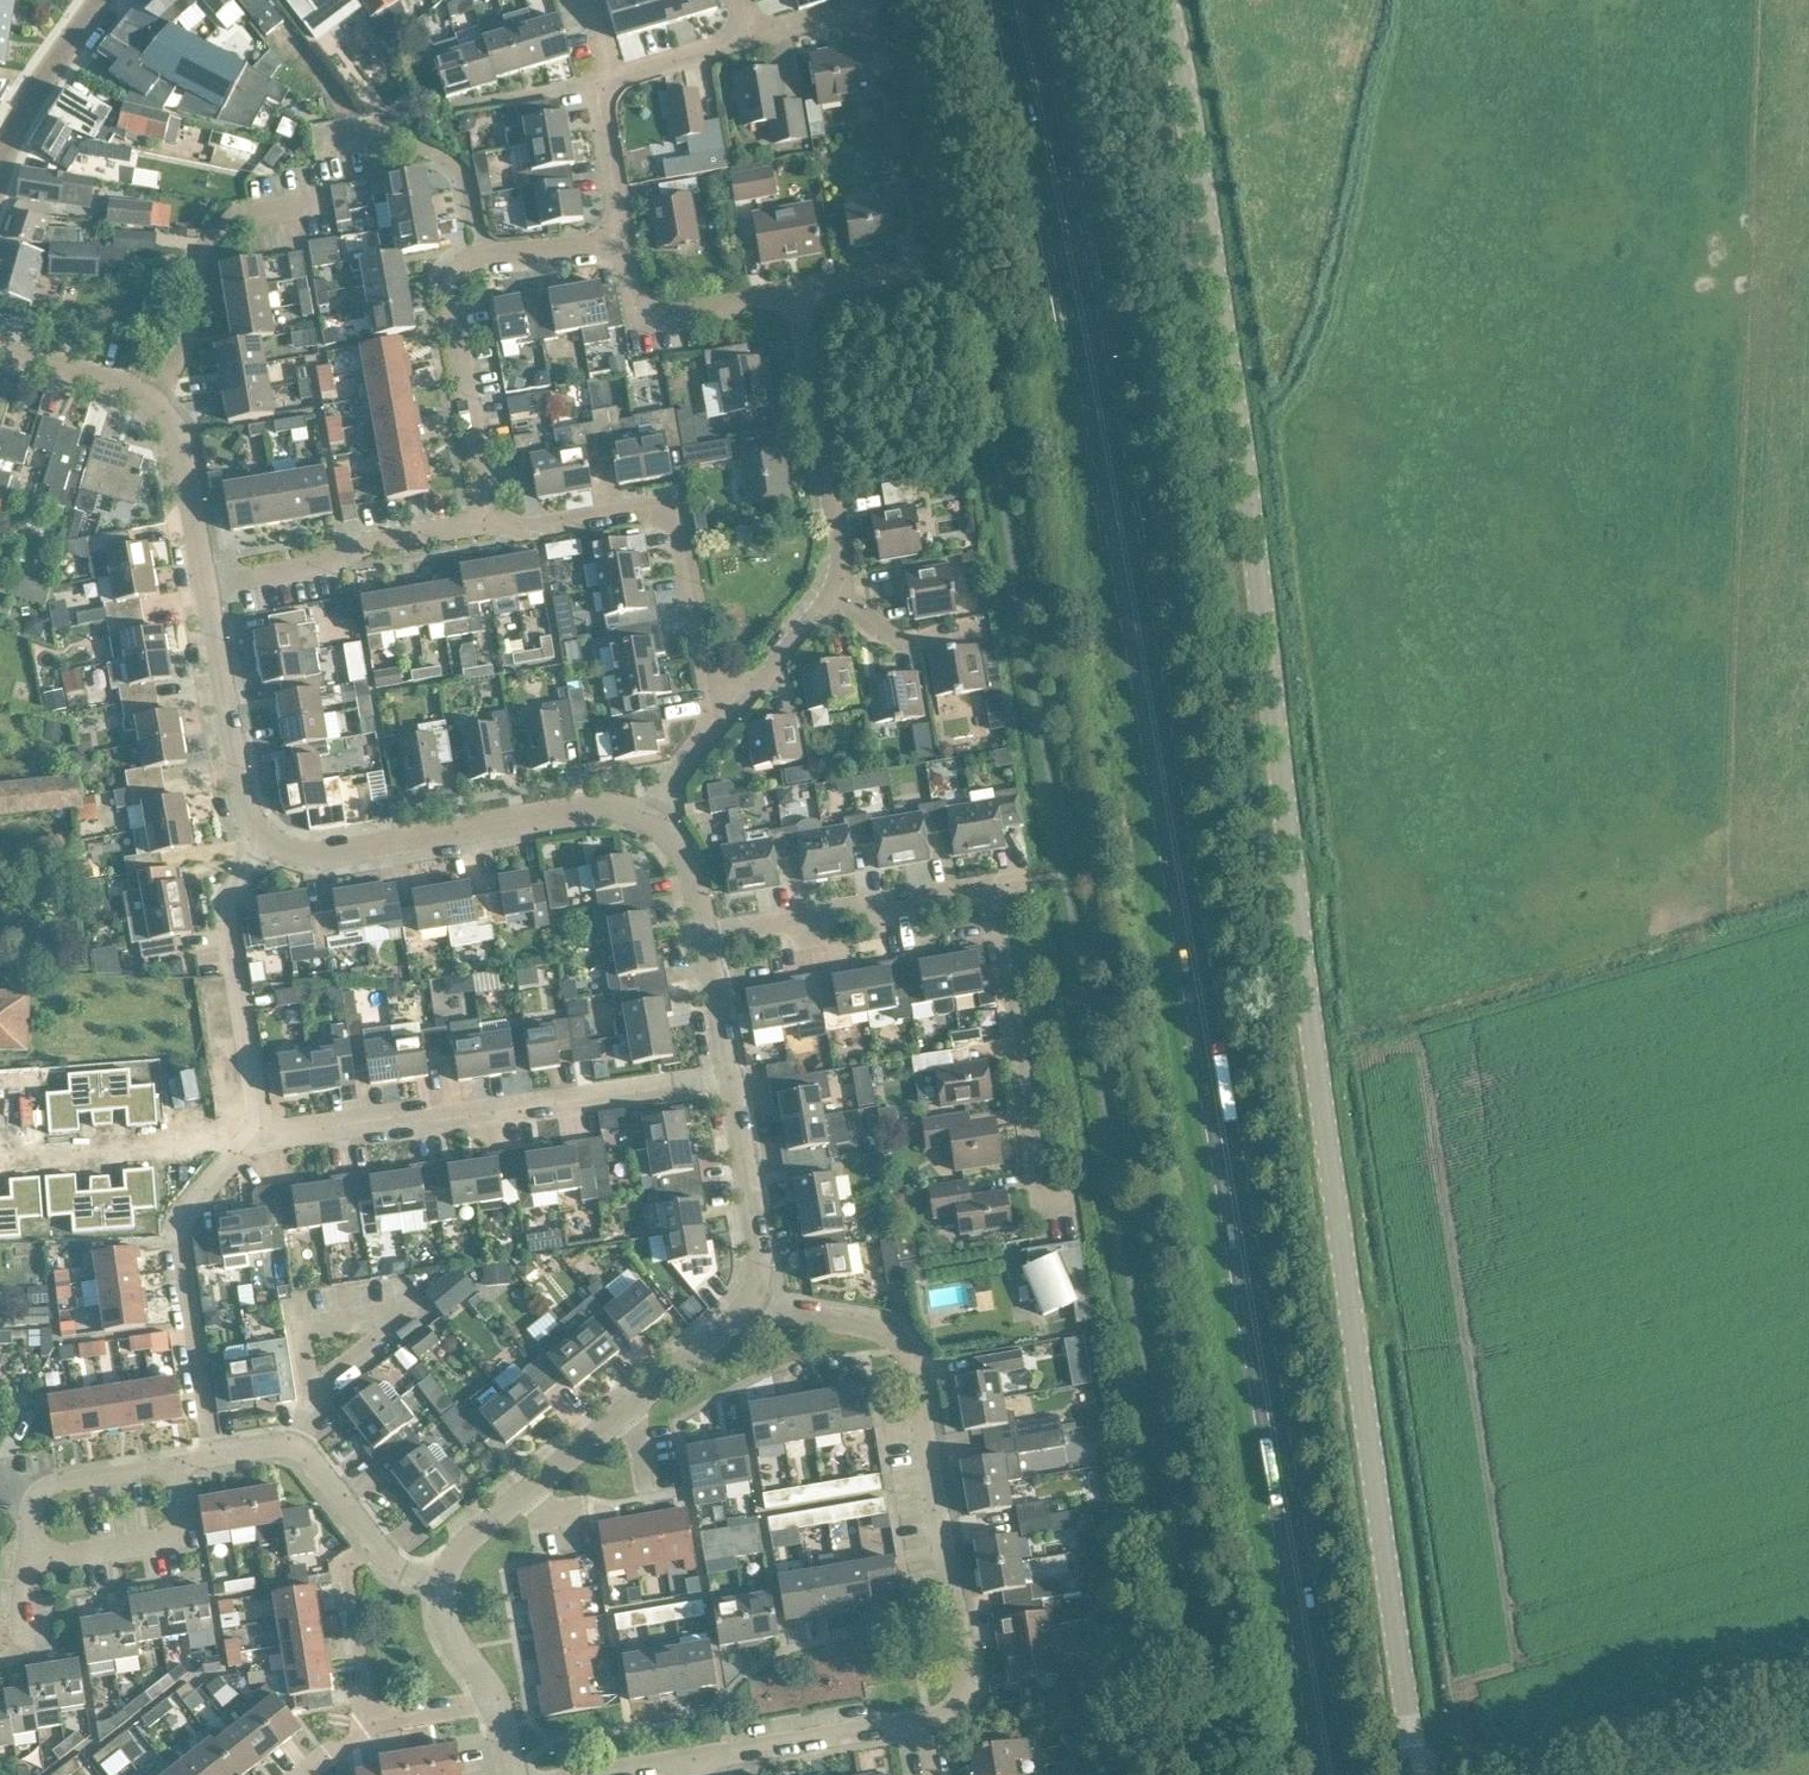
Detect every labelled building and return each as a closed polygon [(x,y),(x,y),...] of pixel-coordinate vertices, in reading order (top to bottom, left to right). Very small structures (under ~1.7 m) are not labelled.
[(9,42),(15,0),(0,0),(0,41),(9,42)] [(172,28),(197,6),(192,0),(142,0),(134,9),(172,28)] [(234,2),(232,0),(200,0),(215,17),(234,2)] [(270,38),(265,42),(272,51),(270,53),(279,70),(296,56),(275,31),(285,23),(266,0),(239,0),(270,38)] [(318,36),(335,21),(358,5),(355,0),(288,0),(318,36)] [(386,43),(410,26),(407,19),(408,19),(399,0),(361,0),(386,43)] [(408,19),(414,16),(411,8),(423,3),(422,0),(399,0),(408,19)] [(475,12),(471,0),(457,0),(456,0),(447,7),(451,19),(475,12)] [(617,40),(643,32),(633,0),(606,0),(617,40)] [(643,32),(667,25),(660,0),(633,0),(643,32)] [(667,25),(692,18),(687,0),(660,0),(667,25)] [(692,18),(717,11),(714,0),(687,0),(692,18)] [(799,11),(829,2),(829,0),(796,0),(799,11)] [(172,28),(134,9),(122,24),(122,25),(118,30),(117,30),(97,54),(116,67),(109,76),(131,90),(126,103),(161,113),(177,86),(188,93),(177,113),(267,136),(289,93),(271,83),(272,82),(253,70),(251,73),(246,70),(247,66),(191,38),(172,28)] [(509,32),(508,33),(519,73),(544,65),(532,25),(531,26),(529,20),(525,18),(510,22),(508,28),(509,32)] [(532,25),(544,65),(569,58),(557,18),(535,25),(532,25)] [(495,80),(519,73),(508,33),(483,40),(496,85),(497,84),(495,80)] [(472,92),(460,52),(457,40),(423,50),(433,71),(438,70),(446,99),(472,92)] [(472,92),(496,85),(483,40),(482,40),(484,45),(460,52),(472,92)] [(5,67),(9,42),(0,41),(0,67),(5,67)] [(873,96),(869,70),(865,46),(846,50),(847,53),(812,59),(819,102),(854,96),(854,99),(873,96)] [(277,72),(279,70),(270,53),(253,70),(272,82),(277,72)] [(735,77),(739,101),(744,126),(771,121),(775,144),(805,138),(803,127),(799,104),(781,107),(775,70),(735,77)] [(11,87),(0,85),(0,106),(11,87)] [(161,113),(126,103),(125,105),(124,105),(120,119),(91,101),(89,104),(67,90),(48,119),(73,133),(95,143),(108,146),(112,136),(126,141),(129,133),(166,142),(172,117),(176,118),(176,117),(161,113)] [(688,144),(690,158),(725,152),(720,121),(703,124),(698,92),(668,97),(669,101),(666,101),(668,113),(671,113),(677,146),(688,144)] [(510,150),(528,147),(569,140),(564,114),(552,116),(549,102),(516,108),(520,129),(506,131),(510,150)] [(132,154),(108,146),(95,143),(73,133),(48,119),(30,149),(50,161),(68,172),(82,151),(98,159),(130,163),(132,154)] [(902,127),(883,130),(885,143),(904,139),(902,127)] [(520,189),(563,182),(560,168),(573,166),(569,140),(528,147),(532,172),(527,173),(529,187),(520,188),(520,189)] [(735,203),(776,196),(771,169),(731,176),(735,203)] [(94,182),(23,171),(18,200),(56,206),(57,196),(91,201),(94,182)] [(389,204),(430,197),(425,171),(384,178),(388,202),(389,204)] [(652,202),(660,249),(697,242),(689,196),(699,194),(696,180),(658,186),(661,200),(652,202)] [(563,182),(520,189),(527,230),(583,221),(578,194),(565,196),(563,182)] [(909,222),(905,198),(902,184),(876,188),(878,202),(845,208),(847,223),(851,246),(896,238),(893,224),(909,222)] [(335,214),(349,211),(345,185),(331,188),(335,214)] [(393,230),(434,222),(430,197),(389,204),(393,230)] [(149,226),(152,205),(110,201),(108,222),(149,226)] [(819,252),(815,228),(811,206),(753,216),(761,265),(783,261),(782,258),(819,252)] [(349,211),(335,214),(337,224),(351,221),(349,211)] [(10,213),(9,213),(0,240),(0,241),(25,244),(38,245),(67,246),(80,247),(81,231),(68,230),(47,228),(49,218),(33,216),(10,213)] [(378,233),(382,257),(384,257),(397,254),(397,255),(401,254),(401,255),(439,248),(434,222),(393,230),(378,233)] [(157,235),(115,233),(114,250),(156,253),(157,235)] [(340,262),(336,239),(322,241),(324,255),(326,267),(340,265),(340,262)] [(326,267),(324,255),(322,241),(308,243),(313,269),(326,267)] [(30,307),(45,256),(0,242),(0,298),(30,307)] [(98,277),(99,249),(50,247),(49,275),(98,277)] [(296,280),(307,279),(306,276),(302,253),(288,255),(292,279),(292,281),(296,280)] [(406,279),(401,255),(401,254),(397,255),(397,254),(384,257),(382,257),(351,262),(353,273),(362,272),(364,287),(406,279)] [(224,292),(265,285),(265,283),(261,259),(220,266),(224,292)] [(369,312),(410,305),(406,279),(364,287),(369,312)] [(317,295),(327,293),(325,281),(315,283),(317,295)] [(228,318),(270,311),(267,295),(279,294),(277,284),(266,286),(265,285),(224,292),(228,318)] [(581,330),(584,347),(610,342),(608,330),(622,328),(617,295),(602,297),(600,284),(574,289),(581,330)] [(557,335),(581,330),(574,289),(548,293),(550,306),(537,309),(542,342),(557,339),(557,335)] [(298,293),(300,306),(311,304),(308,291),(298,293)] [(327,293),(317,295),(319,307),(329,306),(327,293)] [(542,342),(537,309),(522,311),(520,298),(493,303),(501,344),(503,344),(505,359),(519,356),(517,347),(542,342)] [(311,304),(300,306),(302,318),(313,316),(311,304)] [(410,305),(369,312),(374,338),(415,331),(410,305)] [(233,344),(260,339),(274,337),(270,311),(228,318),(233,344)] [(306,349),(318,347),(315,331),(304,333),(306,349)] [(325,346),(336,344),(333,332),(323,333),(325,346)] [(219,372),(265,365),(260,339),(233,344),(215,347),(219,372)] [(365,374),(410,366),(408,355),(404,356),(401,340),(360,348),(365,374)] [(750,361),(747,346),(704,353),(708,377),(709,386),(721,384),(725,411),(745,408),(746,413),(751,412),(751,411),(771,407),(767,385),(763,385),(758,360),(750,361)] [(625,356),(610,359),(613,376),(628,373),(625,356)] [(224,397),(269,390),(265,365),(219,372),(224,397)] [(369,399),(410,392),(408,377),(412,376),(410,366),(365,374),(369,399)] [(298,384),(309,383),(307,367),(295,369),(298,384)] [(319,381),(332,379),(330,367),(317,369),(319,381)] [(655,374),(626,378),(630,414),(659,410),(655,374)] [(332,379),(319,381),(321,395),(335,392),(332,379)] [(591,381),(586,382),(588,393),(602,391),(600,380),(591,381)] [(309,383),(298,384),(301,400),(312,398),(309,383)] [(269,390),(224,397),(228,423),(274,416),(269,390)] [(374,424),(419,417),(417,406),(413,407),(410,392),(369,399),(374,424)] [(547,394),(535,396),(538,411),(550,409),(547,394)] [(715,397),(697,401),(705,435),(722,431),(715,397)] [(0,403),(0,424),(3,425),(9,406),(0,403)] [(645,482),(637,439),(634,419),(619,422),(617,408),(591,413),(593,424),(599,456),(613,454),(618,486),(645,482)] [(634,419),(637,439),(645,482),(671,477),(665,444),(678,442),(679,448),(680,447),(674,411),(648,415),(634,417),(634,419)] [(62,428),(64,424),(43,417),(33,449),(53,454),(44,485),(52,487),(47,504),(59,508),(70,473),(78,447),(82,434),(62,428)] [(328,432),(341,430),(339,417),(325,420),(328,432)] [(378,450),(419,443),(417,428),(420,427),(419,417),(374,424),(378,450)] [(289,420),(291,432),(307,429),(305,418),(289,420)] [(275,434),(291,432),(289,420),(274,423),(275,434)] [(250,438),(266,436),(264,424),(248,427),(250,438)] [(585,459),(599,456),(593,424),(568,429),(572,451),(557,453),(565,496),(591,491),(585,459)] [(341,430),(328,432),(330,445),(343,443),(341,430)] [(565,496),(557,453),(543,456),(539,434),(514,439),(520,476),(521,475),(520,470),(533,468),(538,500),(565,496)] [(129,454),(130,448),(95,438),(92,451),(78,447),(70,473),(59,508),(74,512),(81,492),(101,498),(102,496),(114,500),(115,496),(131,501),(138,478),(140,479),(142,473),(140,473),(144,458),(143,458),(142,458),(129,454)] [(729,441),(705,445),(682,449),(685,468),(709,464),(732,460),(729,441)] [(27,451),(0,443),(0,457),(23,465),(27,451)] [(383,475),(428,467),(426,457),(422,457),(419,443),(378,450),(383,475)] [(779,451),(755,456),(741,458),(749,505),(787,498),(779,451)] [(306,520),(298,474),(296,460),(271,465),(273,478),(281,524),(306,520)] [(428,467),(383,475),(383,478),(387,501),(428,494),(425,478),(429,478),(428,467)] [(336,483),(350,481),(348,470),(348,468),(334,470),(336,483)] [(298,474),(306,520),(332,515),(328,492),(324,470),(298,474)] [(8,492),(13,475),(0,471),(0,490),(8,492)] [(257,528),(249,483),(223,487),(221,474),(208,476),(213,506),(226,503),(231,532),(257,528)] [(257,528),(281,524),(273,478),(249,483),(257,528)] [(355,507),(350,481),(336,483),(341,509),(355,507)] [(915,506),(894,510),(870,514),(875,544),(878,543),(881,562),(921,555),(918,536),(920,536),(915,506)] [(357,521),(356,513),(355,507),(341,509),(344,523),(357,521)] [(716,534),(720,524),(703,518),(697,533),(702,534),(716,534)] [(111,578),(151,571),(147,545),(131,547),(128,531),(104,536),(86,540),(92,580),(110,577),(111,578)] [(595,562),(600,590),(642,582),(640,572),(650,570),(645,539),(613,544),(594,548),(596,561),(595,562)] [(560,544),(546,547),(548,561),(562,559),(560,544)] [(511,560),(518,598),(543,594),(541,576),(537,552),(521,555),(522,558),(511,560)] [(965,571),(981,568),(979,554),(962,557),(965,571)] [(520,612),(518,598),(511,560),(486,564),(492,602),(495,602),(497,616),(520,612)] [(479,604),(492,602),(486,564),(461,569),(472,635),(484,633),(479,604)] [(949,565),(928,568),(905,572),(910,603),(912,602),(915,621),(955,614),(952,595),(954,595),(949,565)] [(447,639),(472,635),(461,569),(460,569),(462,583),(438,587),(444,625),(447,639)] [(107,622),(143,615),(140,599),(156,597),(151,571),(111,578),(115,603),(104,605),(105,610),(77,615),(79,627),(107,621),(107,622)] [(8,596),(45,606),(51,585),(14,575),(8,596)] [(5,595),(9,583),(0,580),(0,593),(5,595)] [(607,632),(659,623),(654,592),(644,594),(642,582),(600,590),(607,632)] [(419,629),(444,625),(438,587),(412,591),(419,629)] [(393,633),(419,629),(412,591),(387,595),(393,633)] [(382,635),(393,633),(387,595),(361,600),(365,623),(370,653),(384,650),(382,635)] [(300,653),(315,651),(320,650),(316,625),(307,627),(304,612),(269,618),(271,631),(255,634),(259,660),(300,653)] [(67,613),(51,616),(53,629),(69,626),(67,613)] [(125,662),(166,654),(161,628),(145,631),(143,615),(107,622),(110,639),(114,664),(125,662)] [(491,632),(517,627),(516,616),(489,620),(491,632)] [(615,674),(657,667),(655,656),(665,654),(659,623),(607,632),(618,630),(620,644),(610,646),(615,674)] [(527,653),(528,663),(543,661),(555,659),(551,638),(541,640),(542,650),(527,653)] [(995,644),(977,646),(947,652),(947,654),(929,657),(936,697),(954,694),(955,696),(1002,688),(995,644)] [(277,697),(318,690),(327,688),(324,674),(319,675),(315,651),(300,653),(259,660),(264,686),(280,683),(282,696),(277,697)] [(514,666),(528,663),(527,653),(512,655),(514,666)] [(171,680),(166,654),(125,662),(114,664),(107,665),(112,689),(119,688),(122,706),(157,699),(154,683),(171,680)] [(858,705),(854,683),(850,660),(820,665),(820,667),(802,671),(809,711),(827,707),(828,710),(858,705)] [(477,669),(479,679),(494,676),(492,666),(477,669)] [(612,718),(659,710),(659,709),(657,710),(655,696),(672,693),(669,676),(659,678),(657,667),(615,674),(620,702),(610,704),(612,718)] [(425,670),(427,680),(442,678),(440,668),(425,670)] [(464,681),(479,679),(477,669),(463,671),(464,681)] [(403,684),(401,670),(374,674),(376,689),(403,684)] [(413,683),(427,680),(425,670),(411,673),(413,683)] [(925,718),(921,697),(917,673),(887,678),(887,681),(869,684),(875,724),(894,721),(895,723),(925,718)] [(101,678),(58,688),(61,701),(104,691),(101,678)] [(486,679),(458,687),(464,708),(493,700),(486,679)] [(358,710),(372,708),(367,681),(353,683),(358,710)] [(557,691),(559,702),(569,701),(567,689),(557,691)] [(282,723),(322,716),(318,690),(277,697),(282,723)] [(140,745),(181,738),(176,712),(160,715),(157,699),(122,706),(125,723),(123,723),(125,733),(137,730),(140,745)] [(575,734),(571,711),(569,701),(559,702),(542,706),(544,717),(524,720),(533,770),(552,767),(553,769),(557,769),(557,767),(566,765),(561,736),(575,734)] [(372,708),(358,710),(362,736),(376,734),(372,708)] [(1005,708),(988,711),(991,732),(1006,729),(1009,729),(1005,708)] [(659,710),(612,718),(613,720),(608,721),(610,736),(596,739),(600,762),(614,760),(615,761),(657,754),(655,743),(665,741),(659,710)] [(504,776),(500,752),(499,747),(513,744),(507,712),(492,714),(493,726),(462,730),(467,757),(471,781),(490,777),(491,780),(495,779),(495,777),(504,776)] [(90,713),(79,715),(82,731),(93,729),(90,713)] [(291,748),(326,742),(322,716),(282,723),(286,749),(291,748)] [(803,761),(799,740),(795,717),(765,722),(765,724),(747,727),(754,767),(772,764),(773,766),(803,761)] [(445,722),(430,725),(418,726),(420,738),(400,741),(405,768),(409,791),(428,788),(429,791),(434,790),(433,788),(442,786),(437,757),(451,755),(445,722)] [(44,742),(59,745),(62,726),(47,723),(44,742)] [(128,791),(164,784),(161,768),(185,764),(181,738),(140,745),(144,770),(125,774),(128,791)] [(376,740),(364,742),(367,757),(379,755),(376,740)] [(282,790),(338,780),(338,779),(322,782),(318,758),(329,756),(326,742),(291,748),(293,761),(277,763),(282,790)] [(931,744),(915,747),(918,761),(933,758),(931,744)] [(82,808),(78,777),(0,784),(0,816),(82,808)] [(870,779),(857,782),(859,796),(872,793),(870,779)] [(346,827),(338,780),(282,790),(286,815),(307,812),(310,831),(321,831),(346,827)] [(133,832),(133,833),(187,823),(183,797),(167,800),(164,784),(128,791),(114,793),(117,810),(142,806),(147,830),(133,832)] [(1023,827),(1017,790),(1007,792),(993,794),(992,791),(969,795),(971,806),(979,853),(1004,848),(1001,831),(1023,827)] [(86,821),(99,818),(95,797),(82,799),(86,821)] [(754,891),(746,844),(738,797),(708,802),(711,815),(729,812),(732,826),(727,827),(730,847),(722,849),(730,895),(754,891)] [(368,802),(371,822),(391,819),(387,799),(368,802)] [(979,853),(971,806),(948,810),(947,802),(932,804),(938,834),(950,832),(955,857),(979,853)] [(925,836),(938,834),(932,804),(918,807),(919,815),(896,819),(904,865),(929,861),(925,836)] [(904,865),(896,819),(873,823),(872,815),(857,817),(862,847),(875,845),(879,870),(904,865)] [(850,849),(862,847),(857,817),(843,820),(844,828),(822,832),(820,824),(829,878),(854,874),(850,849)] [(829,878),(820,824),(819,823),(816,822),(813,821),(810,820),(806,821),(803,822),(800,823),(798,825),(797,828),(782,830),(787,860),(800,858),(804,882),(829,878)] [(128,877),(163,871),(161,854),(192,849),(187,823),(133,833),(138,857),(125,860),(128,877)] [(775,862),(787,860),(782,830),(768,833),(769,840),(746,844),(754,891),(779,887),(775,862)] [(605,907),(652,899),(648,873),(634,875),(630,857),(613,860),(612,855),(609,852),(604,851),(599,852),(595,855),(593,859),(593,864),(591,864),(598,909),(605,907)] [(128,920),(187,910),(182,883),(166,886),(163,871),(128,877),(131,894),(124,895),(128,920)] [(501,894),(486,896),(492,927),(507,924),(506,919),(533,914),(536,928),(549,926),(547,910),(543,887),(530,889),(528,874),(498,879),(501,894)] [(99,882),(84,884),(85,893),(100,890),(99,882)] [(492,927),(486,896),(472,899),(470,884),(441,889),(448,929),(449,929),(452,948),(494,941),(492,927)] [(403,929),(400,911),(398,902),(385,904),(382,887),(357,891),(364,930),(389,926),(390,931),(403,929)] [(420,934),(448,929),(441,889),(412,894),(414,908),(400,911),(403,929),(405,942),(421,939),(420,934)] [(342,933),(364,930),(357,891),(333,895),(336,912),(323,914),(329,950),(329,948),(335,947),(334,938),(342,937),(342,933)] [(329,950),(323,914),(310,916),(306,894),(282,898),(289,947),(290,947),(290,950),(315,946),(316,952),(329,950)] [(268,951),(289,947),(282,898),(257,902),(260,919),(247,921),(251,949),(267,946),(268,951)] [(613,950),(653,943),(650,926),(657,925),(652,899),(605,907),(613,950)] [(187,910),(128,920),(133,945),(139,943),(142,961),(155,958),(178,954),(175,938),(191,935),(187,910)] [(597,920),(560,927),(565,953),(602,946),(597,920)] [(637,991),(667,985),(663,959),(656,960),(653,943),(613,950),(613,951),(604,952),(607,967),(611,970),(608,974),(612,995),(620,993),(620,994),(637,991)] [(947,960),(954,999),(978,995),(980,1008),(995,1005),(991,977),(980,979),(978,964),(985,963),(982,946),(963,950),(964,957),(947,960)] [(954,999),(947,960),(930,962),(929,955),(903,960),(911,1007),(932,1003),(934,1012),(936,1015),(941,1017),(950,1015),(952,1013),(954,1008),(952,1000),(954,999)] [(912,1014),(911,1007),(903,960),(877,964),(878,971),(861,974),(868,1014),(892,1010),(893,1017),(898,1021),(908,1019),(912,1014)] [(868,1014),(861,974),(844,977),(843,970),(817,975),(822,1004),(826,1031),(852,1027),(850,1017),(868,1014)] [(110,971),(93,971),(93,987),(110,987),(110,971)] [(807,1007),(822,1004),(817,975),(791,979),(792,986),(775,989),(781,1029),(810,1024),(807,1007)] [(618,1038),(668,1029),(665,1012),(672,1011),(667,985),(637,991),(620,994),(623,1007),(616,1009),(618,1021),(615,1023),(618,1038)] [(781,1029),(775,989),(758,992),(756,985),(738,988),(740,1005),(747,1003),(753,1034),(781,1029)] [(278,1008),(309,1003),(307,988),(276,993),(278,1008)] [(25,1052),(28,999),(0,998),(0,1051),(25,1052)] [(570,1019),(590,1016),(588,1001),(568,1004),(570,1019)] [(399,1082),(393,1042),(391,1027),(363,1031),(361,1015),(346,1017),(347,1024),(349,1043),(354,1074),(368,1071),(370,1086),(399,1082)] [(572,1051),(573,1051),(574,1064),(602,1061),(599,1042),(589,1043),(585,1017),(568,1020),(572,1051)] [(558,1053),(573,1051),(572,1051),(568,1020),(552,1022),(553,1027),(525,1032),(524,1032),(529,1057),(529,1058),(528,1058),(530,1072),(560,1067),(558,1053)] [(529,1057),(524,1032),(525,1032),(524,1026),(509,1029),(508,1024),(505,1022),(479,1026),(481,1038),(487,1078),(516,1074),(514,1060),(528,1058),(529,1058),(529,1057)] [(441,1061),(436,1030),(421,1032),(419,1023),(391,1027),(393,1042),(399,1082),(428,1077),(426,1063),(441,1061)] [(354,1074),(349,1043),(347,1024),(331,1027),(335,1050),(307,1054),(312,1094),(342,1090),(340,1076),(354,1074)] [(487,1078),(481,1038),(453,1042),(451,1028),(436,1030),(441,1061),(455,1059),(459,1082),(487,1078)] [(668,1029),(618,1038),(628,1036),(633,1065),(663,1060),(665,1067),(681,1064),(678,1045),(671,1046),(668,1029)] [(982,1045),(980,1030),(950,1035),(953,1050),(982,1045)] [(925,1056),(911,1058),(914,1076),(915,1076),(920,1104),(940,1101),(941,1108),(967,1104),(991,1101),(985,1064),(951,1069),(949,1052),(925,1056)] [(284,1098),(312,1094),(307,1054),(278,1058),(284,1098)] [(776,1066),(766,1068),(769,1082),(798,1077),(796,1062),(790,1064),(787,1064),(776,1066)] [(131,1071),(99,1074),(104,1127),(113,1126),(113,1112),(126,1111),(128,1129),(158,1127),(155,1086),(153,1086),(153,1087),(131,1089),(130,1073),(131,1073),(131,1071)] [(783,1124),(823,1117),(820,1101),(831,1100),(826,1072),(798,1077),(769,1082),(773,1108),(780,1107),(783,1124)] [(48,1094),(47,1094),(50,1135),(80,1132),(79,1115),(92,1114),(94,1128),(104,1127),(99,1074),(68,1076),(68,1077),(69,1077),(70,1093),(48,1095),(48,1094)] [(872,1092),(858,1095),(860,1108),(874,1105),(872,1092)] [(648,1150),(688,1143),(685,1126),(692,1125),(688,1106),(672,1109),(673,1116),(643,1121),(648,1150)] [(893,1108),(878,1111),(880,1129),(896,1126),(893,1108)] [(779,1143),(784,1169),(830,1160),(838,1159),(835,1145),(848,1143),(844,1120),(843,1120),(841,1114),(823,1117),(783,1124),(786,1141),(779,1143)] [(967,1115),(943,1119),(923,1122),(927,1149),(952,1145),(956,1172),(1001,1165),(995,1128),(969,1132),(967,1115)] [(589,1140),(593,1170),(608,1168),(603,1138),(589,1140)] [(598,1199),(593,1170),(589,1140),(569,1143),(569,1144),(565,1149),(565,1151),(550,1153),(557,1193),(582,1189),(584,1202),(598,1199)] [(655,1193),(702,1185),(698,1159),(691,1160),(688,1143),(648,1150),(637,1152),(641,1178),(652,1176),(655,1193)] [(557,1193),(550,1153),(536,1155),(536,1154),(530,1149),(531,1149),(510,1152),(515,1182),(516,1181),(520,1211),(533,1209),(531,1197),(557,1193)] [(501,1184),(515,1182),(510,1152),(491,1155),(491,1156),(487,1161),(487,1162),(472,1165),(479,1204),(504,1201),(501,1184)] [(479,1204),(472,1165),(458,1167),(458,1165),(453,1161),(453,1160),(433,1163),(441,1222),(455,1220),(454,1208),(479,1204)] [(798,1210),(838,1203),(830,1160),(784,1169),(788,1195),(795,1194),(798,1210)] [(428,1224),(441,1222),(433,1163),(413,1166),(413,1167),(409,1172),(409,1174),(394,1176),(401,1216),(426,1212),(428,1224)] [(622,1166),(602,1170),(606,1185),(625,1180),(622,1166)] [(109,1177),(100,1178),(104,1231),(135,1229),(135,1228),(134,1212),(156,1210),(156,1211),(157,1210),(154,1170),(124,1173),(125,1190),(112,1191),(109,1177)] [(401,1216),(394,1176),(381,1178),(380,1176),(375,1173),(375,1172),(355,1175),(364,1233),(365,1240),(381,1237),(381,1219),(401,1216)] [(348,1235),(364,1233),(355,1175),(335,1178),(331,1185),(317,1187),(323,1227),(336,1225),(337,1231),(348,1235)] [(76,1176),(46,1178),(49,1219),(50,1219),(50,1218),(73,1216),(74,1232),(73,1232),(73,1234),(104,1231),(100,1178),(91,1179),(91,1193),(77,1194),(76,1176)] [(22,1238),(21,1236),(20,1220),(42,1219),(43,1219),(40,1179),(10,1181),(11,1199),(0,1200),(0,1239),(22,1238)] [(323,1227),(317,1187),(302,1190),(302,1188),(297,1184),(297,1183),(277,1186),(284,1233),(323,1227)] [(957,1216),(960,1236),(967,1235),(971,1239),(980,1237),(982,1233),(1011,1229),(1005,1194),(970,1200),(967,1183),(943,1187),(929,1189),(934,1219),(957,1216)] [(663,1236),(703,1229),(700,1212),(707,1211),(702,1185),(655,1193),(663,1236)] [(286,1249),(284,1233),(277,1186),(257,1189),(253,1195),(255,1213),(242,1215),(247,1255),(286,1249)] [(799,1255),(846,1246),(838,1203),(798,1210),(801,1228),(794,1229),(799,1255)] [(247,1255),(242,1215),(227,1217),(227,1216),(222,1212),(222,1211),(215,1212),(218,1234),(192,1237),(197,1269),(220,1265),(225,1264),(226,1271),(249,1268),(247,1255)] [(717,1269),(715,1257),(713,1245),(706,1246),(703,1229),(663,1236),(668,1265),(671,1264),(694,1292),(715,1274),(717,1272),(717,1269)] [(898,1259),(895,1239),(880,1241),(883,1262),(887,1285),(902,1283),(898,1259)] [(1088,1294),(1080,1243),(1021,1251),(1021,1253),(1027,1252),(1030,1268),(1023,1270),(1030,1286),(1026,1287),(1028,1302),(1037,1301),(1044,1317),(1077,1302),(1071,1290),(1086,1288),(1086,1294),(1088,1294)] [(846,1246),(799,1255),(801,1266),(808,1265),(811,1283),(863,1274),(858,1244),(846,1246)] [(97,1281),(138,1275),(136,1260),(140,1260),(139,1249),(94,1255),(97,1281)] [(900,1264),(903,1285),(932,1280),(929,1259),(900,1264)] [(354,1278),(369,1276),(367,1260),(358,1261),(353,1267),(354,1278)] [(391,1276),(409,1273),(408,1261),(393,1263),(390,1268),(391,1276)] [(457,1270),(428,1294),(447,1319),(477,1294),(457,1270)] [(58,1286),(70,1284),(69,1272),(56,1273),(58,1286)] [(101,1306),(146,1300),(144,1290),(140,1290),(138,1275),(97,1281),(101,1306)] [(601,1308),(621,1332),(632,1323),(642,1334),(665,1315),(639,1284),(617,1302),(599,1281),(588,1290),(602,1307),(601,1308)] [(59,1298),(72,1297),(70,1284),(58,1286),(59,1298)] [(29,1305),(49,1304),(48,1287),(28,1288),(29,1305)] [(248,1299),(233,1302),(237,1322),(252,1319),(248,1299)] [(146,1300),(101,1306),(105,1333),(146,1327),(143,1311),(147,1311),(146,1300)] [(610,1341),(621,1332),(601,1308),(589,1318),(592,1322),(571,1340),(596,1371),(619,1353),(610,1341)] [(15,1327),(50,1325),(49,1309),(15,1310),(15,1327)] [(691,1309),(677,1321),(687,1333),(702,1321),(691,1309)] [(227,1327),(225,1313),(204,1316),(206,1330),(227,1327)] [(63,1337),(76,1335),(75,1323),(62,1325),(63,1337)] [(596,1371),(571,1340),(560,1326),(538,1344),(545,1353),(533,1363),(553,1388),(565,1378),(574,1390),(596,1371)] [(53,1329),(41,1330),(42,1357),(50,1355),(55,1347),(53,1329)] [(407,1345),(418,1359),(439,1343),(429,1329),(407,1345)] [(13,1345),(12,1332),(0,1332),(0,1346),(13,1345)] [(143,1338),(145,1351),(151,1350),(152,1355),(172,1351),(169,1333),(143,1338)] [(132,1354),(145,1351),(143,1338),(130,1340),(132,1354)] [(276,1405),(296,1402),(287,1339),(247,1346),(249,1361),(250,1361),(256,1401),(270,1399),(271,1400),(276,1404),(276,1405)] [(92,1343),(94,1355),(107,1354),(105,1341),(92,1343)] [(82,1357),(94,1355),(92,1343),(81,1344),(82,1357)] [(62,1359),(75,1357),(74,1345),(61,1347),(62,1359)] [(249,1361),(247,1346),(228,1349),(225,1354),(226,1365),(210,1367),(218,1414),(238,1411),(238,1410),(242,1405),(242,1403),(256,1401),(250,1361),(249,1361)] [(960,1407),(1004,1400),(999,1375),(1024,1370),(1021,1353),(974,1361),(977,1376),(956,1380),(960,1407)] [(513,1367),(494,1384),(503,1395),(529,1427),(552,1408),(542,1396),(553,1388),(533,1363),(521,1373),(517,1367),(513,1367)] [(430,1376),(421,1365),(410,1373),(416,1381),(406,1388),(409,1392),(430,1376)] [(367,1375),(329,1404),(342,1421),(349,1421),(358,1432),(391,1406),(399,1399),(389,1385),(384,1385),(379,1390),(367,1375)] [(150,1383),(157,1424),(172,1421),(172,1425),(184,1424),(176,1379),(150,1383)] [(142,1426),(157,1424),(150,1383),(125,1387),(132,1432),(143,1430),(142,1426)] [(121,1434),(132,1432),(125,1387),(99,1391),(106,1432),(121,1430),(121,1434)] [(834,1389),(842,1435),(871,1430),(864,1388),(846,1391),(845,1387),(834,1389)] [(813,1440),(842,1435),(834,1389),(824,1391),(824,1395),(806,1398),(813,1440)] [(91,1434),(106,1432),(99,1391),(74,1395),(81,1440),(92,1438),(91,1434)] [(445,1394),(433,1404),(442,1415),(454,1405),(445,1394)] [(71,1442),(81,1440),(74,1395),(48,1399),(54,1440),(70,1438),(71,1442)] [(506,1445),(529,1427),(503,1395),(481,1413),(477,1409),(465,1419),(470,1425),(485,1443),(497,1434),(506,1445)] [(813,1440),(806,1398),(788,1401),(787,1397),(777,1399),(785,1445),(813,1440)] [(755,1450),(785,1445),(777,1399),(766,1401),(767,1405),(748,1408),(755,1450)] [(1004,1400),(960,1407),(965,1433),(1016,1424),(1014,1412),(1006,1414),(1004,1400)] [(430,1415),(410,1431),(391,1406),(358,1432),(368,1443),(367,1444),(366,1450),(365,1451),(378,1467),(415,1437),(435,1421),(430,1415)] [(1014,1441),(1062,1433),(1059,1418),(1012,1427),(1014,1441)] [(13,1445),(23,1449),(33,1425),(22,1421),(13,1445)] [(1062,1433),(1014,1441),(1017,1454),(1017,1457),(1065,1448),(1062,1433)] [(434,1447),(427,1453),(415,1437),(378,1467),(390,1482),(391,1482),(397,1482),(398,1482),(407,1493),(448,1461),(438,1447),(434,1447)] [(715,1441),(725,1501),(726,1501),(724,1489),(752,1484),(744,1440),(726,1443),(725,1439),(715,1441)] [(696,1506),(725,1501),(715,1441),(704,1443),(704,1447),(686,1450),(696,1506)] [(965,1490),(1007,1483),(1021,1481),(1017,1457),(1017,1454),(960,1464),(965,1490)] [(448,1461),(407,1493),(416,1505),(415,1506),(414,1512),(414,1513),(426,1529),(463,1499),(453,1486),(460,1481),(460,1476),(448,1461)] [(850,1481),(852,1495),(881,1490),(878,1476),(850,1481)] [(824,1500),(852,1495),(850,1481),(821,1485),(824,1500)] [(1007,1483),(965,1490),(969,1516),(1011,1509),(1007,1483)] [(795,1505),(824,1500),(821,1485),(793,1490),(795,1505)] [(283,1525),(281,1515),(277,1488),(252,1492),(258,1528),(261,1547),(275,1544),(272,1527),(283,1525)] [(767,1510),(795,1505),(793,1490),(765,1495),(767,1510)] [(232,1532),(258,1528),(252,1492),(226,1496),(232,1532)] [(228,1533),(232,1532),(226,1496),(199,1501),(205,1537),(228,1533)] [(854,1505),(856,1519),(870,1517),(872,1530),(887,1528),(890,1527),(887,1514),(885,1514),(882,1500),(854,1505)] [(1018,1522),(1049,1517),(1047,1502),(1016,1507),(1018,1522)] [(828,1524),(856,1519),(854,1505),(825,1510),(828,1524)] [(308,1510),(281,1515),(283,1525),(284,1525),(290,1558),(316,1554),(313,1538),(316,1533),(314,1524),(311,1523),(308,1510)] [(657,1515),(665,1564),(684,1560),(686,1571),(697,1569),(687,1510),(657,1515)] [(799,1529),(828,1524),(825,1510),(797,1515),(799,1529)] [(667,1574),(665,1564),(657,1515),(628,1520),(636,1568),(654,1565),(656,1576),(667,1574)] [(798,1529),(799,1529),(797,1515),(769,1520),(774,1549),(800,1545),(798,1529)] [(732,1543),(761,1538),(759,1524),(758,1518),(743,1520),(742,1516),(729,1519),(730,1528),(732,1543)] [(1049,1517),(1018,1522),(1021,1536),(1052,1531),(1049,1517)] [(638,1578),(636,1568),(628,1520),(598,1525),(606,1574),(625,1570),(627,1580),(638,1578)] [(704,1548),(732,1543),(730,1528),(702,1533),(704,1548)] [(979,1570),(1020,1563),(1015,1536),(974,1543),(979,1570)] [(732,1543),(735,1557),(763,1553),(761,1538),(732,1543)] [(737,1570),(735,1557),(732,1543),(704,1548),(706,1562),(708,1574),(737,1570)] [(518,1570),(524,1601),(530,1600),(572,1592),(583,1590),(578,1560),(518,1570)] [(864,1565),(872,1610),(883,1608),(882,1605),(901,1602),(893,1560),(864,1565)] [(1020,1563),(979,1570),(983,1596),(1024,1589),(1020,1563)] [(861,1612),(872,1610),(864,1565),(836,1569),(843,1611),(861,1608),(861,1612)] [(825,1614),(843,1611),(836,1569),(807,1574),(815,1620),(825,1618),(825,1614)] [(804,1622),(815,1620),(807,1574),(778,1579),(785,1621),(803,1618),(804,1622)] [(295,1591),(310,1589),(308,1577),(293,1580),(293,1582),(295,1591)] [(699,1578),(686,1580),(688,1595),(700,1593),(699,1578)] [(241,1583),(242,1592),(257,1590),(255,1580),(241,1583)] [(1079,1580),(1060,1583),(1029,1587),(1031,1601),(1081,1593),(1079,1580)] [(280,1594),(295,1591),(293,1582),(279,1584),(280,1594)] [(216,1597),(242,1592),(241,1583),(215,1588),(216,1597)] [(182,1592),(189,1636),(214,1632),(207,1588),(182,1592)] [(281,1617),(321,1610),(320,1604),(317,1604),(314,1588),(310,1589),(295,1591),(280,1594),(277,1594),(281,1617)] [(639,1588),(627,1590),(630,1604),(642,1602),(639,1588)] [(535,1629),(583,1621),(580,1603),(590,1601),(588,1590),(583,1590),(572,1592),(530,1600),(535,1629)] [(165,1640),(189,1636),(182,1592),(158,1595),(165,1640)] [(140,1645),(165,1640),(158,1595),(131,1600),(140,1657),(142,1657),(140,1645)] [(742,1601),(749,1646),(760,1644),(760,1640),(778,1637),(771,1596),(742,1601)] [(1019,1618),(996,1622),(999,1642),(1005,1641),(1010,1668),(1006,1668),(1006,1670),(1008,1670),(1010,1684),(1018,1683),(1017,1681),(1031,1679),(1031,1680),(1036,1679),(1038,1687),(1043,1691),(1058,1689),(1061,1683),(1060,1674),(1052,1627),(1093,1620),(1089,1596),(1043,1604),(1044,1614),(1019,1618)] [(115,1661),(140,1657),(131,1600),(129,1600),(131,1614),(109,1618),(115,1661)] [(739,1648),(749,1646),(742,1601),(713,1606),(720,1647),(738,1644),(739,1648)] [(222,1617),(235,1615),(233,1602),(220,1604),(222,1617)] [(673,1607),(676,1622),(705,1617),(702,1603),(673,1607)] [(647,1627),(676,1622),(673,1607),(644,1612),(647,1627)] [(286,1647),(323,1641),(320,1624),(324,1624),(321,1610),(281,1617),(286,1647)] [(617,1632),(647,1627),(644,1612),(614,1617),(617,1632)] [(235,1615),(222,1617),(223,1629),(250,1625),(249,1613),(235,1615)] [(88,1666),(115,1661),(109,1618),(81,1622),(88,1666)] [(539,1658),(589,1649),(586,1632),(595,1630),(593,1619),(583,1621),(535,1629),(539,1658)] [(228,1657),(242,1654),(239,1641),(225,1643),(228,1657)] [(291,1678),(331,1672),(329,1654),(325,1655),(323,1641),(286,1647),(291,1678)] [(680,1649),(688,1695),(699,1693),(698,1689),(717,1686),(710,1644),(680,1649)] [(538,1688),(588,1679),(594,1678),(591,1661),(600,1659),(598,1648),(589,1649),(539,1658),(544,1686),(538,1687),(538,1688)] [(677,1697),(688,1695),(680,1649),(652,1654),(659,1700),(660,1699),(659,1696),(677,1693),(677,1697)] [(242,1654),(228,1657),(230,1668),(244,1665),(242,1654)] [(648,1701),(659,1700),(652,1654),(622,1659),(629,1701),(648,1698),(648,1701)] [(207,1674),(222,1671),(220,1660),(204,1663),(207,1674)] [(54,1666),(61,1710),(86,1706),(79,1662),(54,1666)] [(170,1675),(178,1685),(190,1675),(182,1665),(170,1675)] [(60,1710),(61,1710),(54,1666),(29,1670),(38,1733),(41,1733),(40,1729),(63,1726),(60,1710)] [(15,1737),(38,1733),(29,1670),(26,1670),(29,1689),(6,1693),(14,1746),(16,1746),(15,1737)] [(252,1687),(267,1684),(265,1672),(250,1675),(252,1687)] [(331,1672),(291,1678),(296,1710),(309,1708),(309,1712),(333,1708),(330,1691),(331,1691),(328,1675),(332,1675),(331,1672)] [(166,1695),(178,1685),(170,1675),(158,1685),(147,1694),(155,1703),(166,1695)] [(216,1698),(228,1688),(220,1679),(208,1689),(216,1698)] [(588,1679),(538,1688),(543,1718),(602,1708),(600,1696),(591,1698),(588,1679)] [(184,1703),(196,1693),(189,1684),(177,1694),(184,1703)] [(14,1746),(6,1693),(4,1693),(5,1703),(0,1704),(0,1748),(14,1746)] [(132,1721),(155,1703),(147,1694),(136,1702),(123,1712),(132,1721)] [(257,1713),(282,1746),(302,1730),(276,1697),(257,1713)] [(157,1710),(163,1719),(174,1711),(168,1702),(157,1710)] [(150,1729),(163,1719),(157,1710),(143,1721),(150,1729)] [(101,1744),(132,1721),(123,1712),(111,1721),(97,1723),(101,1744)] [(272,1754),(282,1746),(257,1713),(236,1729),(262,1761),(272,1754)] [(212,1741),(214,1739),(217,1744),(241,1774),(245,1774),(262,1761),(236,1729),(225,1737),(217,1727),(208,1735),(212,1741)] [(66,1742),(73,1752),(86,1742),(79,1732),(66,1742)] [(115,1742),(122,1752),(135,1742),(127,1733),(115,1742)] [(217,1744),(216,1745),(212,1741),(192,1756),(207,1774),(236,1774),(241,1774),(217,1744)] [(60,1762),(73,1752),(66,1742),(53,1753),(60,1762)] [(102,1769),(122,1752),(115,1742),(94,1759),(102,1769)] [(987,1747),(982,1748),(982,1749),(970,1751),(974,1774),(1015,1774),(1013,1761),(1028,1759),(1026,1742),(987,1749),(987,1747)] [(434,1774),(461,1774),(457,1746),(431,1750),(434,1774)] [(431,1750),(405,1754),(409,1774),(434,1774),(431,1750)] [(405,1754),(380,1759),(383,1774),(409,1774),(405,1754)] [(1116,1755),(1046,1766),(1048,1774),(1119,1774),(1116,1755)] [(192,1756),(172,1772),(175,1774),(207,1774),(192,1756)] [(380,1759),(379,1759),(381,1768),(355,1772),(356,1774),(383,1774),(380,1759)] [(67,1774),(72,1774),(81,1768),(74,1760),(62,1769),(67,1774)]
